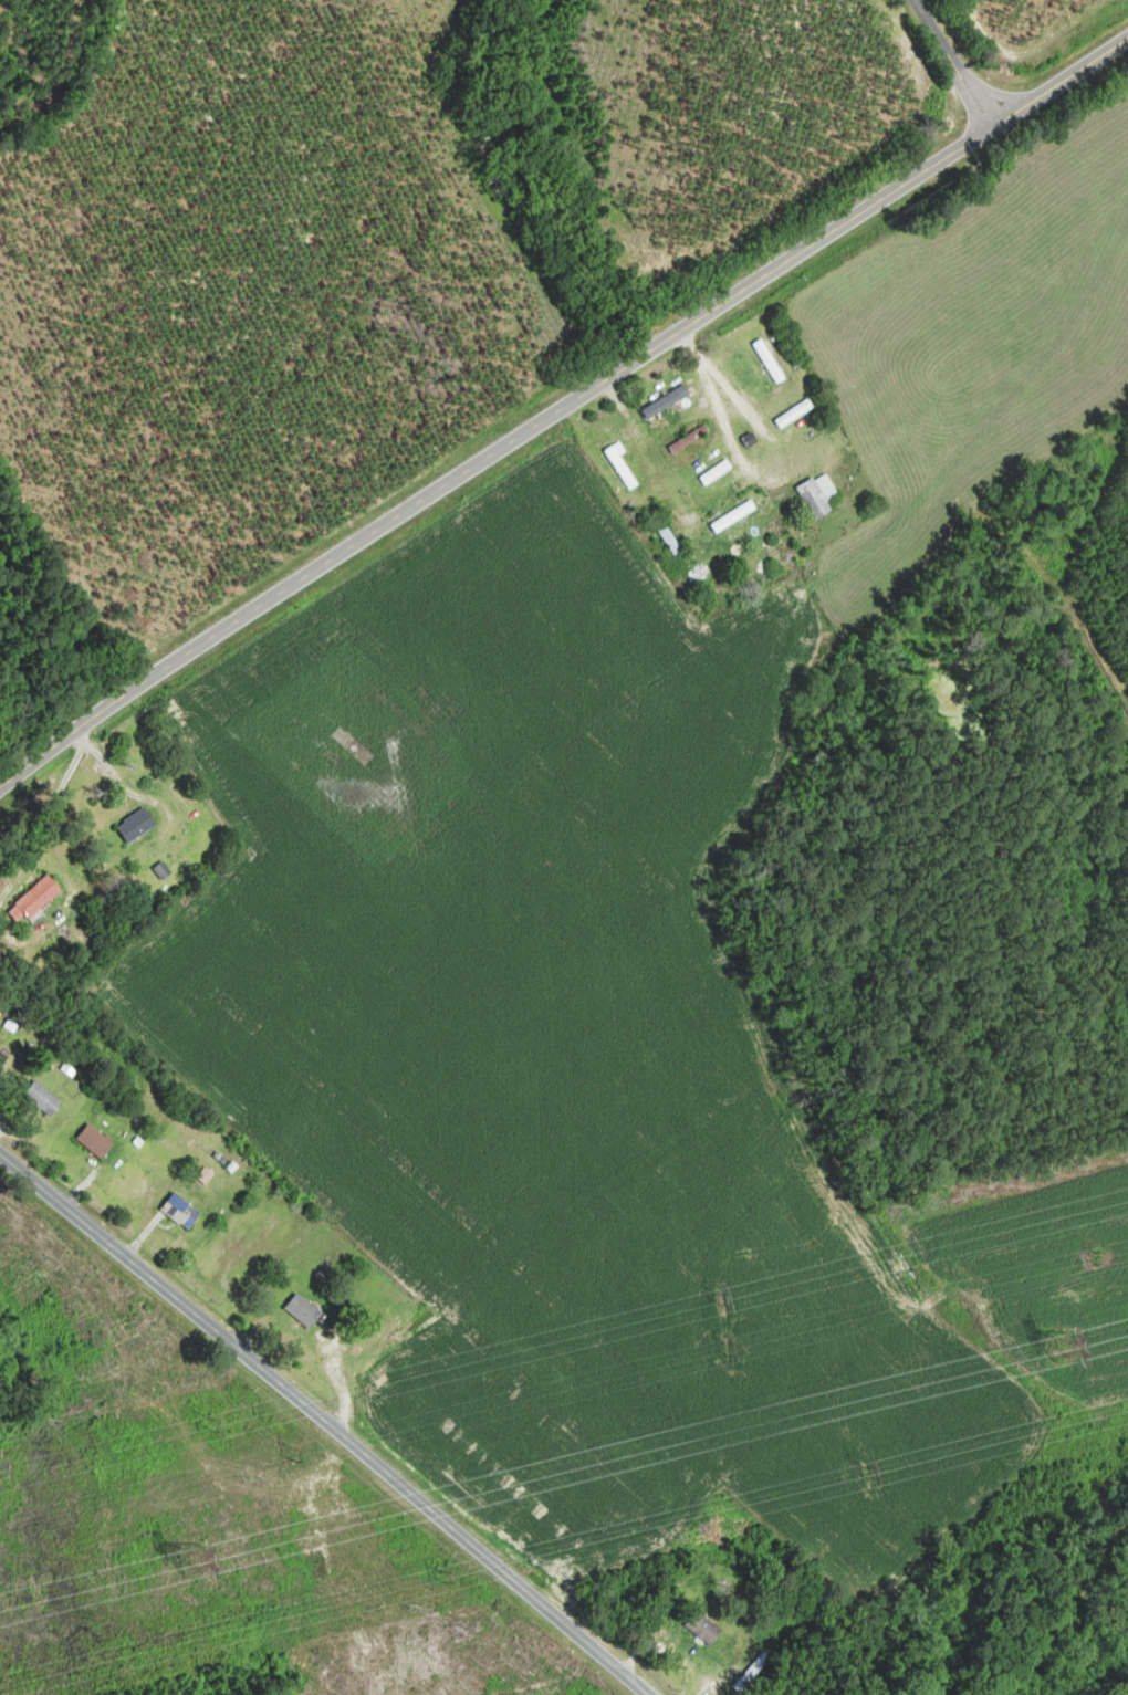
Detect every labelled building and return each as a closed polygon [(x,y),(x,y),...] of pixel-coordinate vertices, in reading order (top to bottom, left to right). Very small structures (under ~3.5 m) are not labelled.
[(754,345),(777,385),(786,380),(763,340),(754,345)] [(648,408),(653,417),(680,401),(675,392),(648,408)] [(776,422),(782,430),(814,408),(808,400),(776,422)] [(669,446),(674,454),(709,433),(705,425),(669,446)] [(604,453),(630,490),(638,485),(612,447),(604,453)] [(700,478),(706,486),(733,468),(727,460),(700,478)] [(839,495),(826,473),(798,489),(816,521),(834,511),(828,501),(839,495)] [(710,523),(714,532),(757,512),(753,503),(710,523)] [(648,519),(674,556),(682,550),(656,513),(648,519)] [(116,827),(128,845),(156,828),(145,809),(116,827)] [(62,894),(49,877),(14,903),(27,920),(62,894)] [(50,1118),(62,1102),(35,1081),(23,1097),(50,1118)] [(76,1138),(100,1160),(114,1143),(91,1122),(76,1138)] [(186,1231),(201,1214),(176,1191),(161,1208),(186,1231)] [(309,1329),(322,1313),(297,1292),(284,1309),(309,1329)] [(723,1630),(696,1611),(684,1627),(711,1646),(723,1630)]
